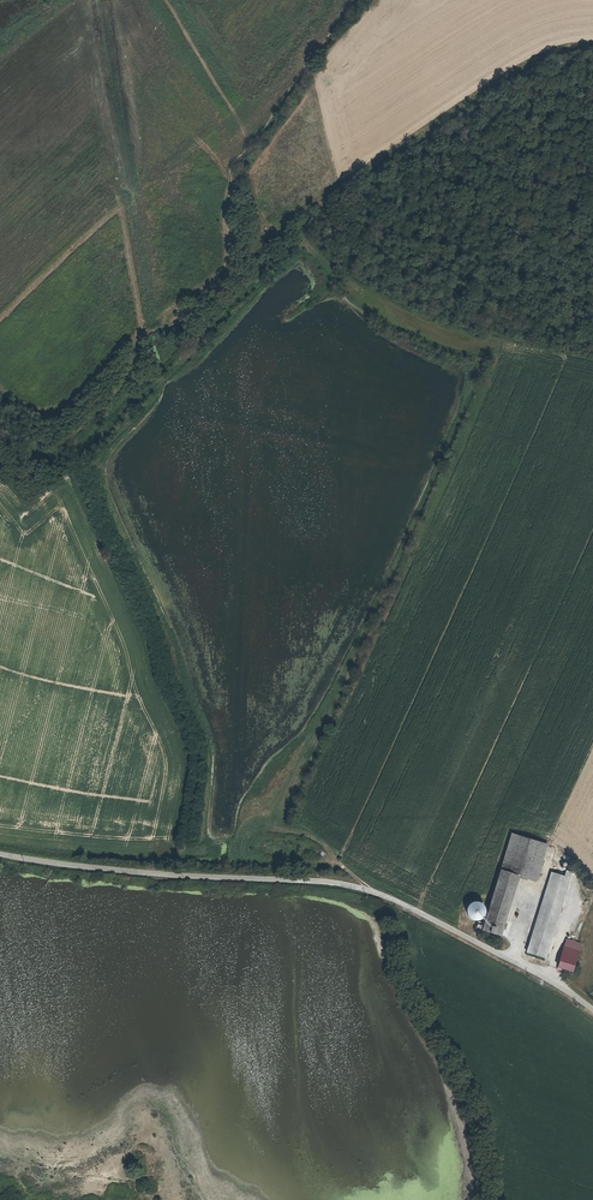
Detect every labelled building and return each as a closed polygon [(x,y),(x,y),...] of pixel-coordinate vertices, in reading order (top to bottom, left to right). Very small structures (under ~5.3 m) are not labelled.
[(546,842),(510,830),(478,926),(497,934),(518,873),(534,878),(546,842)] [(565,874),(552,870),(527,951),(546,957),(572,871),(567,869),(565,874)] [(578,943),(565,940),(557,969),(560,970),(560,972),(572,975),(579,950),(578,943)]
